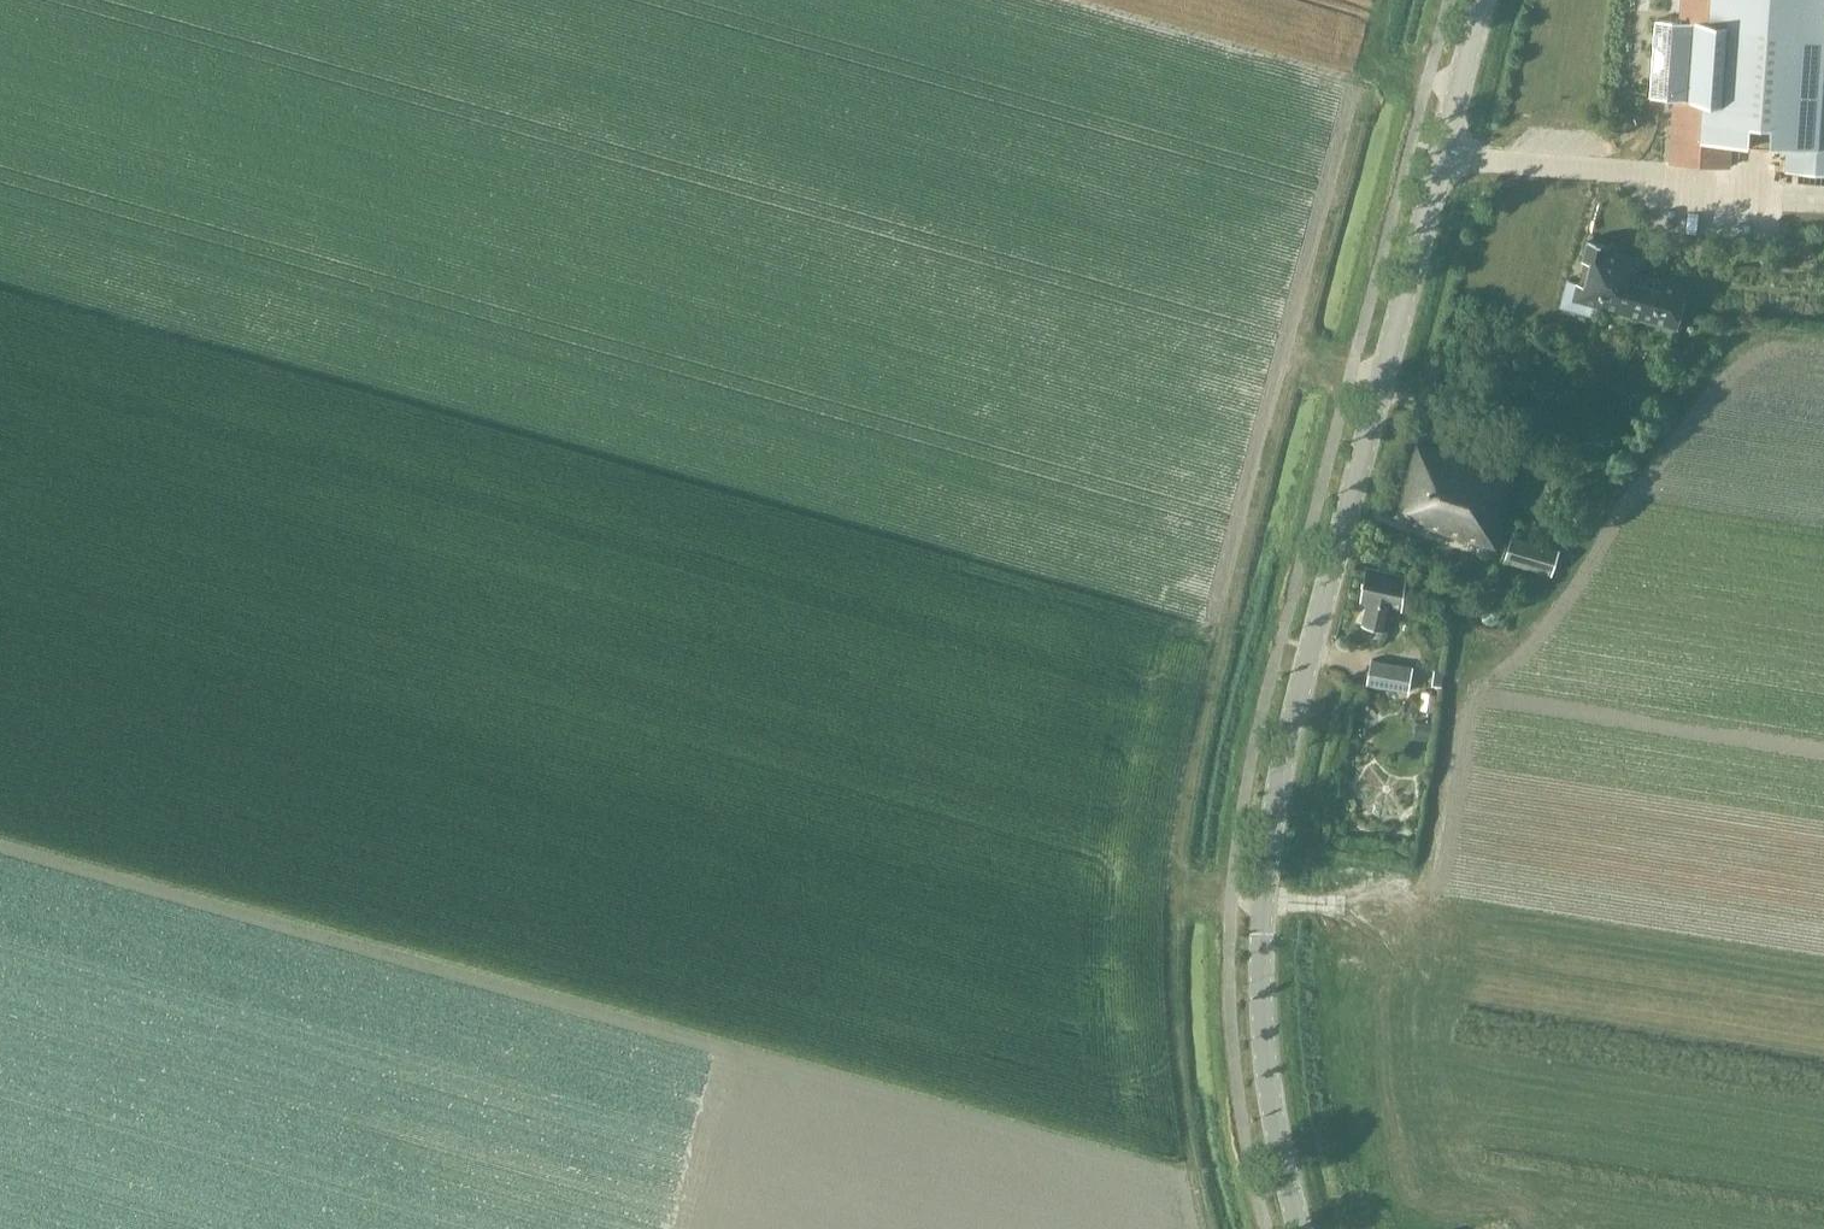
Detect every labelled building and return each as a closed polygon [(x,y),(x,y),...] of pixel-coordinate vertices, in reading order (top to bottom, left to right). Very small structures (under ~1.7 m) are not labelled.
[(1650,98),(1674,99),(1670,162),(1729,167),(1731,143),(1787,147),(1785,171),(1823,173),(1823,0),(1681,0),(1680,22),(1656,21),(1650,98)] [(1739,220),(1739,209),(1711,207),(1710,218),(1739,220)] [(1567,280),(1560,306),(1595,316),(1597,307),(1622,314),(1676,328),(1687,288),(1660,281),(1658,288),(1631,280),(1637,258),(1608,250),(1608,247),(1609,247),(1609,246),(1587,240),(1586,241),(1587,241),(1582,261),(1590,263),(1584,285),(1567,280)] [(1500,514),(1512,471),(1417,443),(1395,515),(1495,545),(1504,515),(1500,514)] [(1559,550),(1558,550),(1511,536),(1503,562),(1551,577),(1559,550)] [(1397,606),(1402,575),(1367,568),(1360,600),(1366,602),(1361,623),(1385,628),(1389,604),(1397,606)] [(1413,666),(1370,659),(1365,685),(1408,693),(1413,666)]
